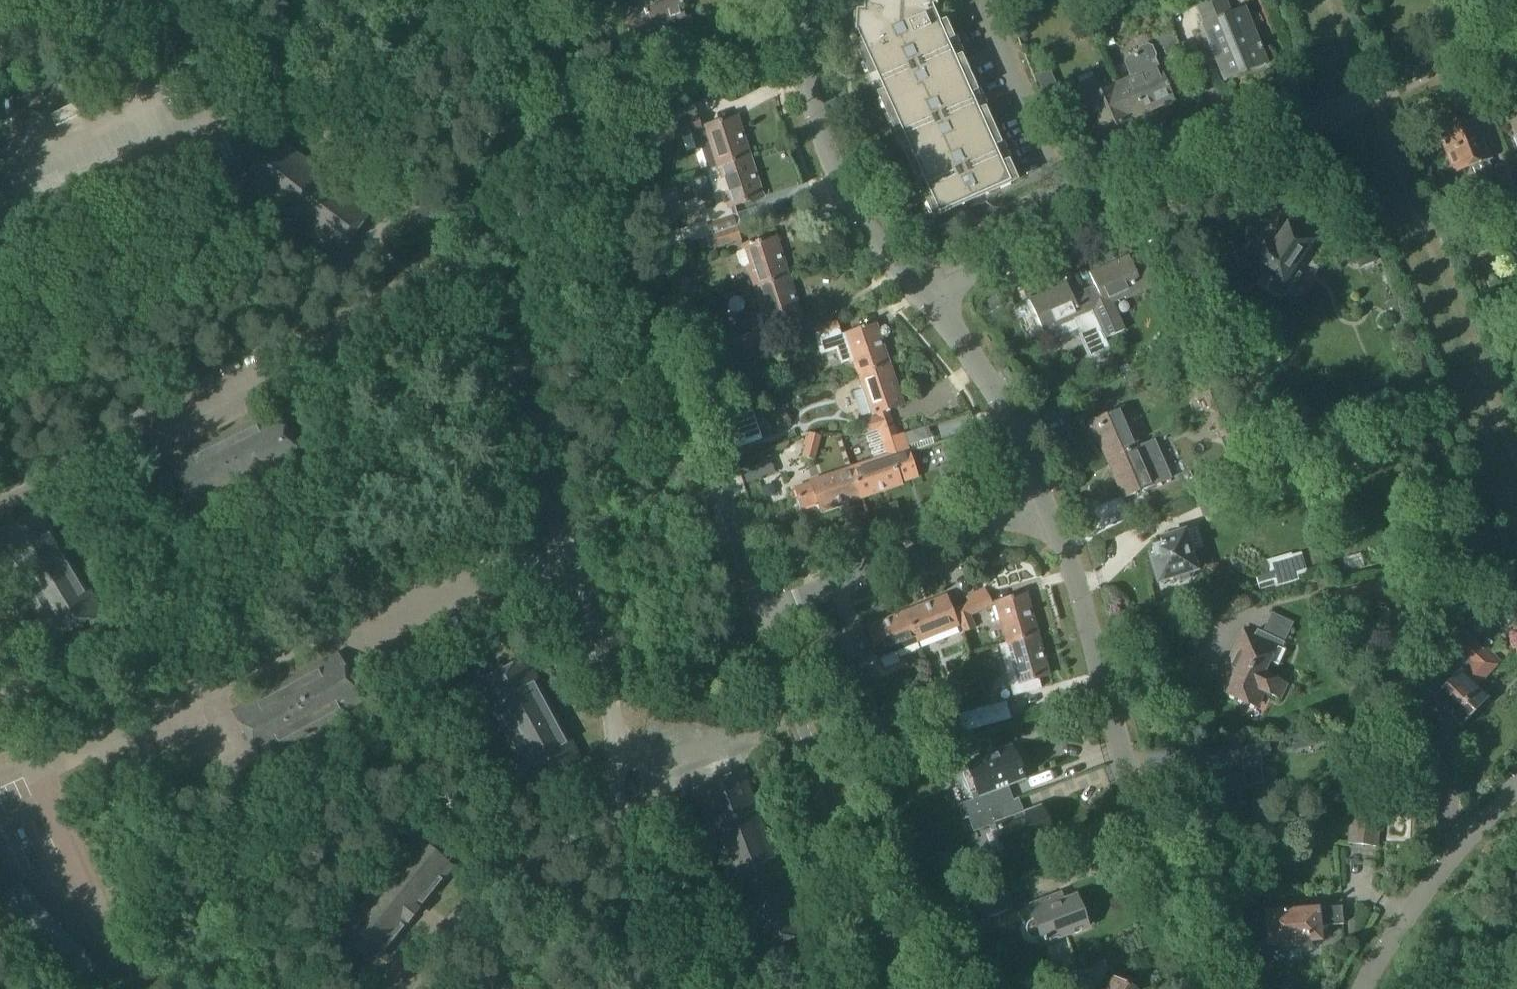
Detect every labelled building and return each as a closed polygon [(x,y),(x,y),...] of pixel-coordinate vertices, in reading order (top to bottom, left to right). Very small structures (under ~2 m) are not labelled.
[(658,1),(654,3),(655,7),(626,16),(632,35),(662,26),(666,28),(668,24),(685,18),(681,5),(682,4),(681,0),(658,0),(658,1)] [(854,32),(856,45),(869,75),(870,74),(870,73),(874,71),(884,94),(880,96),(879,94),(878,95),(893,127),(894,127),(893,125),(897,124),(907,147),(904,148),(903,147),(902,147),(916,180),(918,179),(917,178),(921,176),(931,199),(927,201),(927,200),(925,200),(933,217),(1015,180),(1007,163),(1006,164),(1006,165),(1003,167),(992,144),(996,142),(997,144),(998,143),(983,111),(982,111),(983,113),(979,115),(969,91),(973,90),(973,91),(974,91),(960,58),(959,59),(959,60),(956,62),(945,39),(949,37),(950,39),(951,38),(943,21),(939,23),(931,6),(933,6),(930,0),(856,0),(854,32)] [(1194,2),(1204,25),(1203,26),(1226,81),(1266,65),(1256,41),(1243,9),(1229,15),(1223,0),(1198,0),(1194,2)] [(1164,54),(1180,47),(1172,29),(1156,35),(1164,54)] [(1125,116),(1127,115),(1152,104),(1154,108),(1172,99),(1154,58),(1155,54),(1151,46),(1147,44),(1139,47),(1137,53),(1127,57),(1125,62),(1132,78),(1112,87),(1125,116)] [(1034,75),(1046,102),(1061,95),(1049,69),(1034,75)] [(1125,116),(1112,87),(1101,92),(1095,78),(1076,86),(1086,107),(1090,106),(1102,132),(1129,120),(1127,115),(1125,116)] [(69,86),(61,86),(51,86),(52,96),(70,96),(69,86)] [(717,167),(748,157),(735,117),(700,127),(697,116),(696,116),(692,105),(668,113),(676,137),(691,132),(696,148),(701,147),(708,169),(717,167)] [(634,122),(637,133),(653,128),(650,117),(634,122)] [(1499,177),(1495,168),(1491,169),(1487,159),(1490,158),(1489,156),(1488,157),(1482,145),(1484,144),(1478,130),(1476,130),(1472,121),(1474,121),(1473,119),(1438,134),(1455,173),(1471,166),(1479,185),(1499,177)] [(337,254),(369,212),(275,140),(243,182),(337,254)] [(730,207),(734,206),(760,197),(748,157),(717,167),(724,190),(730,207)] [(1516,182),(1516,157),(1509,161),(1516,182)] [(1495,168),(1499,177),(1504,188),(1516,182),(1509,161),(1495,167),(1495,168)] [(706,237),(736,227),(729,207),(724,190),(712,194),(716,207),(701,212),(705,224),(677,233),(676,230),(651,238),(656,253),(706,237)] [(1284,281),(1317,234),(1293,218),(1273,247),(1261,239),(1254,238),(1250,245),(1250,246),(1244,248),(1235,260),(1235,264),(1236,266),(1238,268),(1241,269),(1243,269),(1245,268),(1247,267),(1250,262),(1265,272),(1257,284),(1275,296),(1280,298),(1284,297),(1288,293),(1289,289),(1288,285),(1284,281)] [(709,249),(740,239),(737,233),(736,227),(706,237),(709,249)] [(1364,231),(1349,237),(1361,268),(1376,261),(1364,231)] [(786,276),(773,238),(743,248),(744,251),(737,253),(741,268),(749,265),(756,286),(786,276)] [(1094,286),(1083,291),(1095,316),(1105,339),(1125,330),(1113,302),(1124,297),(1125,299),(1137,294),(1133,285),(1157,274),(1158,274),(1153,262),(1134,270),(1128,256),(1127,257),(1089,274),(1090,277),(1094,286)] [(786,276),(756,286),(763,311),(752,314),(758,334),(766,331),(770,330),(769,328),(799,318),(786,276)] [(1046,293),(1025,302),(1031,314),(1032,314),(1034,313),(1040,327),(1043,333),(1081,317),(1083,321),(1087,320),(1095,316),(1083,291),(1072,296),(1066,284),(1046,293)] [(841,336),(839,332),(836,321),(812,329),(816,340),(815,340),(820,353),(836,347),(841,362),(848,360),(849,362),(853,361),(858,375),(888,365),(875,325),(863,328),(863,327),(861,327),(861,329),(844,335),(841,336)] [(736,354),(765,344),(770,342),(766,331),(758,334),(733,342),(736,354)] [(871,415),(902,405),(888,365),(858,375),(863,390),(853,393),(861,416),(871,412),(871,415)] [(1212,415),(1223,410),(1214,388),(1203,393),(1212,415)] [(1107,460),(1139,446),(1122,407),(1088,422),(1096,441),(1098,440),(1107,460)] [(761,440),(751,410),(724,420),(735,449),(761,440)] [(1223,410),(1212,415),(1221,438),(1232,433),(1223,410)] [(275,414),(232,435),(172,465),(171,463),(170,464),(194,514),(196,513),(195,511),(298,460),(299,462),(300,461),(275,411),(274,412),(275,414)] [(881,428),(892,424),(888,413),(865,420),(869,432),(881,428)] [(892,424),(881,428),(889,451),(890,455),(891,455),(891,456),(892,456),(897,454),(908,451),(906,447),(902,434),(896,436),(894,429),(892,424)] [(814,460),(820,436),(808,433),(802,457),(814,460)] [(1139,446),(1107,460),(1124,499),(1156,485),(1139,446)] [(851,468),(861,499),(901,485),(900,483),(917,477),(908,451),(892,456),(891,455),(851,468)] [(747,483),(775,472),(770,460),(742,471),(747,483)] [(1233,472),(1238,485),(1253,479),(1248,466),(1233,472)] [(821,512),(861,499),(851,468),(811,481),(812,483),(796,489),(802,508),(818,502),(821,512)] [(41,510),(0,535),(0,550),(54,640),(102,611),(101,610),(99,611),(40,512),(42,511),(41,510)] [(1154,556),(1150,557),(1158,583),(1172,578),(1180,583),(1190,580),(1196,570),(1184,531),(1168,537),(1167,535),(1160,538),(1160,539),(1161,545),(1156,546),(1152,548),(1154,556)] [(1255,575),(1258,587),(1308,573),(1301,550),(1266,560),(1269,571),(1255,575)] [(1333,575),(1316,580),(1319,590),(1336,585),(1333,575)] [(964,603),(970,616),(993,605),(984,588),(965,597),(967,602),(964,603)] [(1006,643),(1037,635),(1026,594),(995,603),(1006,643)] [(906,612),(918,642),(957,626),(946,596),(906,612)] [(976,628),(970,616),(964,603),(952,609),(964,633),(976,628)] [(878,657),(918,642),(906,612),(867,627),(878,657)] [(1245,632),(1219,689),(1241,699),(1243,694),(1258,701),(1263,691),(1280,698),(1286,683),(1264,673),(1269,662),(1278,666),(1285,649),(1282,648),(1284,643),(1262,632),(1259,639),(1245,632)] [(1463,674),(1475,685),(1497,662),(1464,632),(1448,647),(1460,658),(1463,655),(1465,657),(1456,667),(1463,674)] [(1013,697),(1041,689),(1038,678),(1049,676),(1037,635),(1006,643),(998,646),(1013,697)] [(336,657),(277,689),(235,713),(234,711),(233,712),(260,760),(261,760),(260,758),(361,703),(362,704),(363,704),(336,655),(335,655),(336,657)] [(479,686),(510,742),(534,787),(532,788),(533,789),(582,763),(581,762),(580,762),(525,661),(527,660),(526,659),(477,686),(477,687),(479,686)] [(1463,674),(1456,667),(1453,670),(1449,667),(1427,690),(1436,699),(1465,727),(1478,714),(1473,709),(1483,700),(1471,689),(1475,685),(1463,674)] [(963,683),(947,678),(943,693),(958,697),(963,683)] [(916,718),(907,694),(894,699),(904,723),(916,718)] [(955,735),(1011,719),(1006,702),(958,715),(959,718),(951,720),(955,735)] [(1241,746),(1242,759),(1271,757),(1270,744),(1241,746)] [(968,818),(1018,799),(1018,798),(1008,802),(1001,784),(1006,782),(1008,786),(1024,780),(1023,776),(1026,775),(1017,751),(1014,753),(1012,749),(997,755),(996,753),(982,758),(983,760),(967,766),(969,772),(963,775),(971,793),(973,800),(958,806),(963,819),(962,819),(963,821),(969,818),(968,818)] [(1210,820),(1211,820),(1211,815),(1250,812),(1247,785),(1263,783),(1261,767),(1242,768),(1243,773),(1206,776),(1210,820)] [(696,792),(728,875),(755,952),(806,932),(806,931),(804,931),(743,774),(745,773),(744,772),(694,791),(694,792),(696,792)] [(968,818),(969,818),(974,832),(989,826),(992,832),(991,832),(999,851),(1005,849),(1007,855),(1023,849),(1024,851),(1038,846),(1037,844),(1053,838),(1051,834),(1055,833),(1046,809),(1042,810),(1040,806),(1024,813),(1026,817),(1020,819),(1013,801),(1019,799),(1018,799),(968,818)] [(1376,847),(1378,821),(1351,819),(1349,845),(1376,847)] [(416,841),(362,907),(340,935),(374,963),(450,869),(416,841)] [(43,970),(60,988),(73,988),(96,969),(20,883),(10,892),(0,881),(0,921),(43,970)] [(987,918),(1014,908),(1004,884),(978,894),(987,918)] [(1061,902),(1058,893),(1029,905),(1035,919),(1031,923),(1030,929),(1032,934),(1036,938),(1042,938),(1044,943),(1050,941),(1051,943),(1055,942),(1059,940),(1058,938),(1073,932),(1074,934),(1078,933),(1082,931),(1081,929),(1087,927),(1086,924),(1089,922),(1090,918),(1088,915),(1085,913),(1081,913),(1075,897),(1061,902)] [(1343,925),(1342,907),(1299,911),(1299,908),(1284,909),(1284,912),(1265,913),(1268,945),(1280,944),(1280,949),(1309,947),(1309,942),(1321,941),(1320,927),(1343,925)] [(1021,988),(1048,988),(1036,975),(1021,988)] [(1118,976),(1116,980),(1113,979),(1107,988),(1131,988),(1128,987),(1131,983),(1118,976)]
